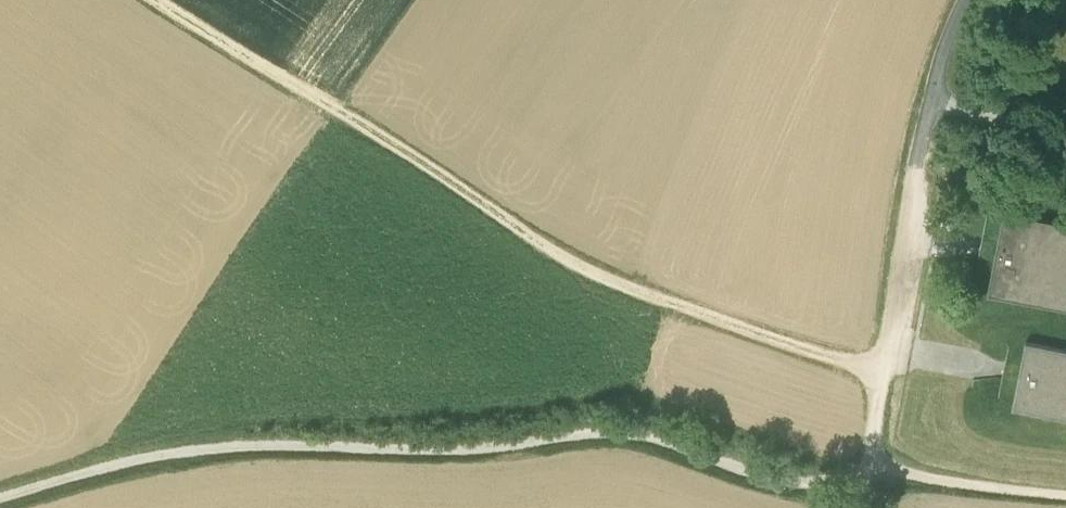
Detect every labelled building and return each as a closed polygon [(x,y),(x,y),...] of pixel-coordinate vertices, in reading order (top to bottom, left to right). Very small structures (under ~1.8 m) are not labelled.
[(1065,309),(1065,223),(1004,210),(988,293),(1065,309)] [(1026,341),(1013,407),(1036,412),(1065,418),(1065,349),(1026,341)]
